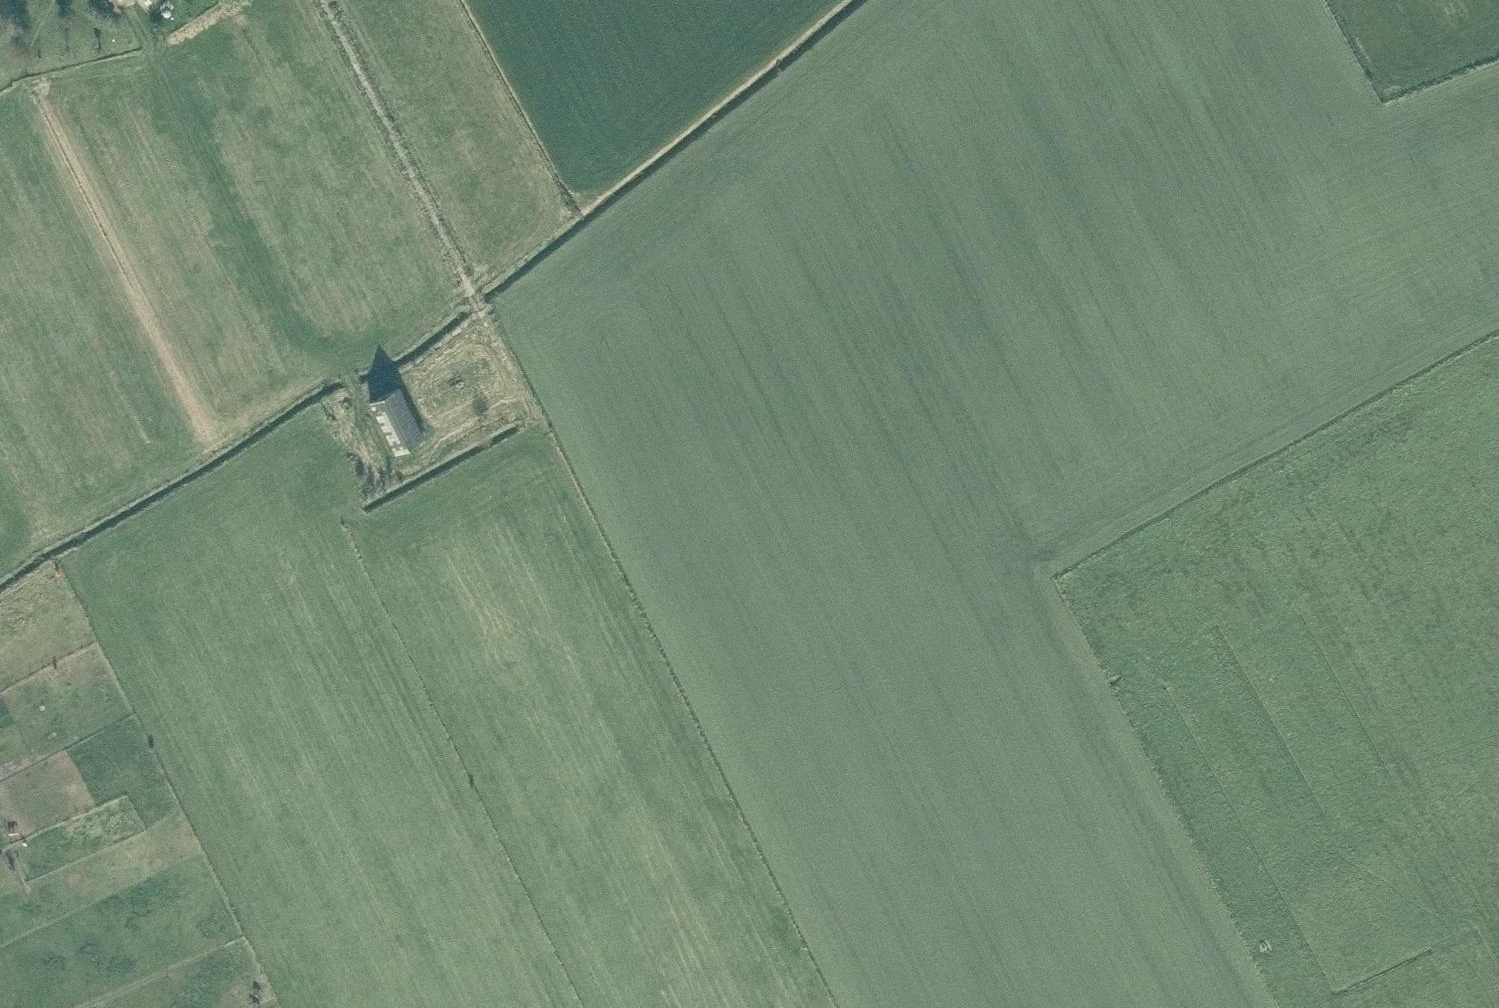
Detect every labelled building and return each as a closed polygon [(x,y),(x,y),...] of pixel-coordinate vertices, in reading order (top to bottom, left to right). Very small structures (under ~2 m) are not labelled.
[(147,10),(160,0),(140,0),(147,10)] [(400,386),(369,400),(395,452),(425,437),(400,386)]
